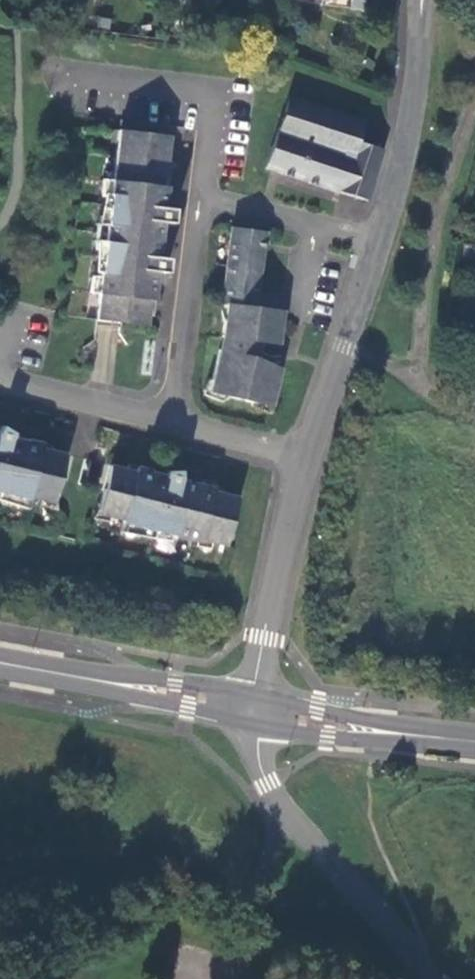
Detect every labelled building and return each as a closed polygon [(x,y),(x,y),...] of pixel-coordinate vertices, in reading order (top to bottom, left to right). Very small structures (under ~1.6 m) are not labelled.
[(349,11),(362,12),(363,0),(350,0),(349,11)] [(370,201),(387,150),(365,143),(371,125),(290,98),(269,168),(370,201)] [(101,294),(98,321),(124,324),(124,322),(149,326),(151,314),(152,314),(152,300),(155,300),(159,272),(168,273),(169,257),(160,255),(164,224),(174,225),(175,209),(165,208),(168,189),(165,189),(168,164),(170,138),(146,135),(147,133),(121,129),(115,180),(112,180),(99,294),(101,294)] [(235,225),(225,302),(226,302),(258,305),(260,290),(268,230),(235,225)] [(220,349),(214,377),(211,391),(273,407),(283,368),(254,356),(251,366),(244,364),(248,350),(251,351),(254,340),(264,341),(282,342),(285,315),(287,294),(260,290),(258,305),(226,302),(225,302),(225,303),(229,304),(224,336),(230,337),(228,349),(220,349)] [(30,499),(31,496),(56,502),(68,453),(43,447),(44,443),(30,439),(30,441),(14,437),(15,432),(4,427),(0,432),(0,491),(30,499)] [(125,519),(124,523),(201,543),(202,539),(228,545),(241,496),(215,489),(216,484),(215,484),(215,486),(185,479),(183,471),(170,471),(171,476),(153,471),(153,470),(138,466),(138,470),(112,464),(99,513),(125,519)]
